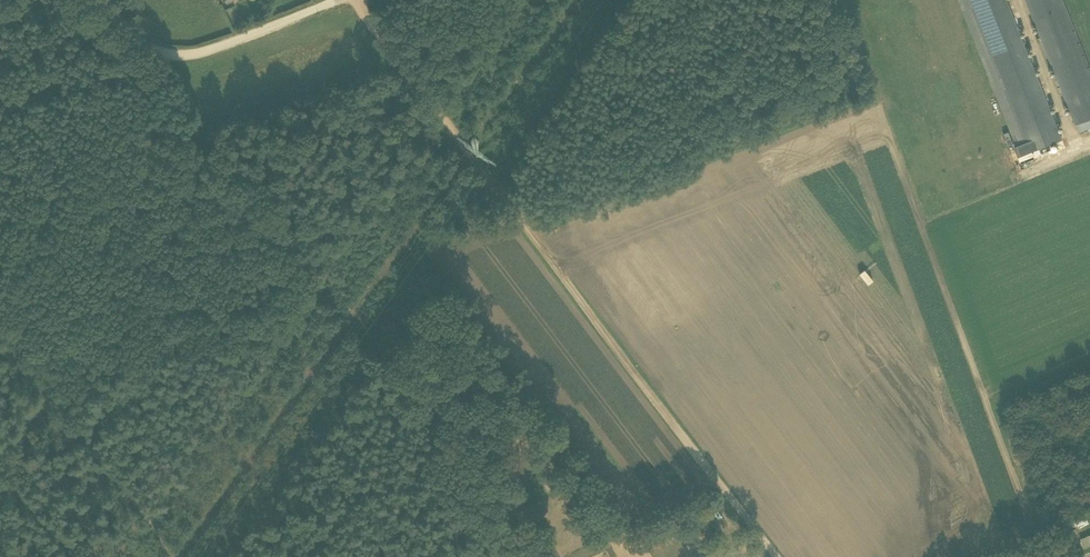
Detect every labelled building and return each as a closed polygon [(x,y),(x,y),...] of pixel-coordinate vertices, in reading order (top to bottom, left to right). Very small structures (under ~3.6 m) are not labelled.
[(1040,149),(1062,140),(1007,0),(957,0),(1014,147),(993,155),(1001,175),(1043,158),(1040,149)] [(1078,129),(1089,124),(1089,0),(1026,0),(1078,129)]
